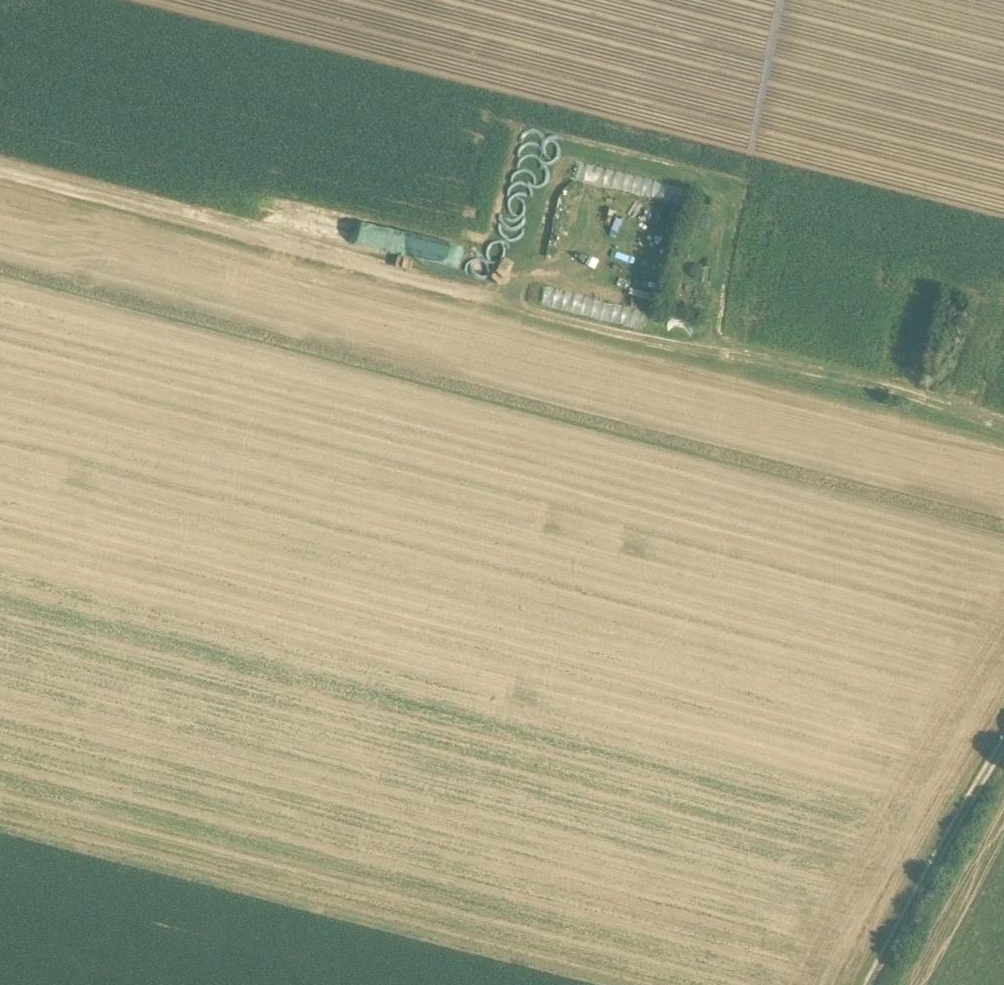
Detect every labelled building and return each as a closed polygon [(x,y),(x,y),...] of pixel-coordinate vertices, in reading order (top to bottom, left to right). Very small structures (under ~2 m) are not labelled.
[(487,234),(503,237),(509,207),(493,204),(487,234)] [(684,238),(704,244),(714,215),(693,209),(684,238)] [(475,273),(480,252),(403,233),(398,254),(475,273)] [(638,294),(649,296),(657,260),(647,258),(638,294)]
